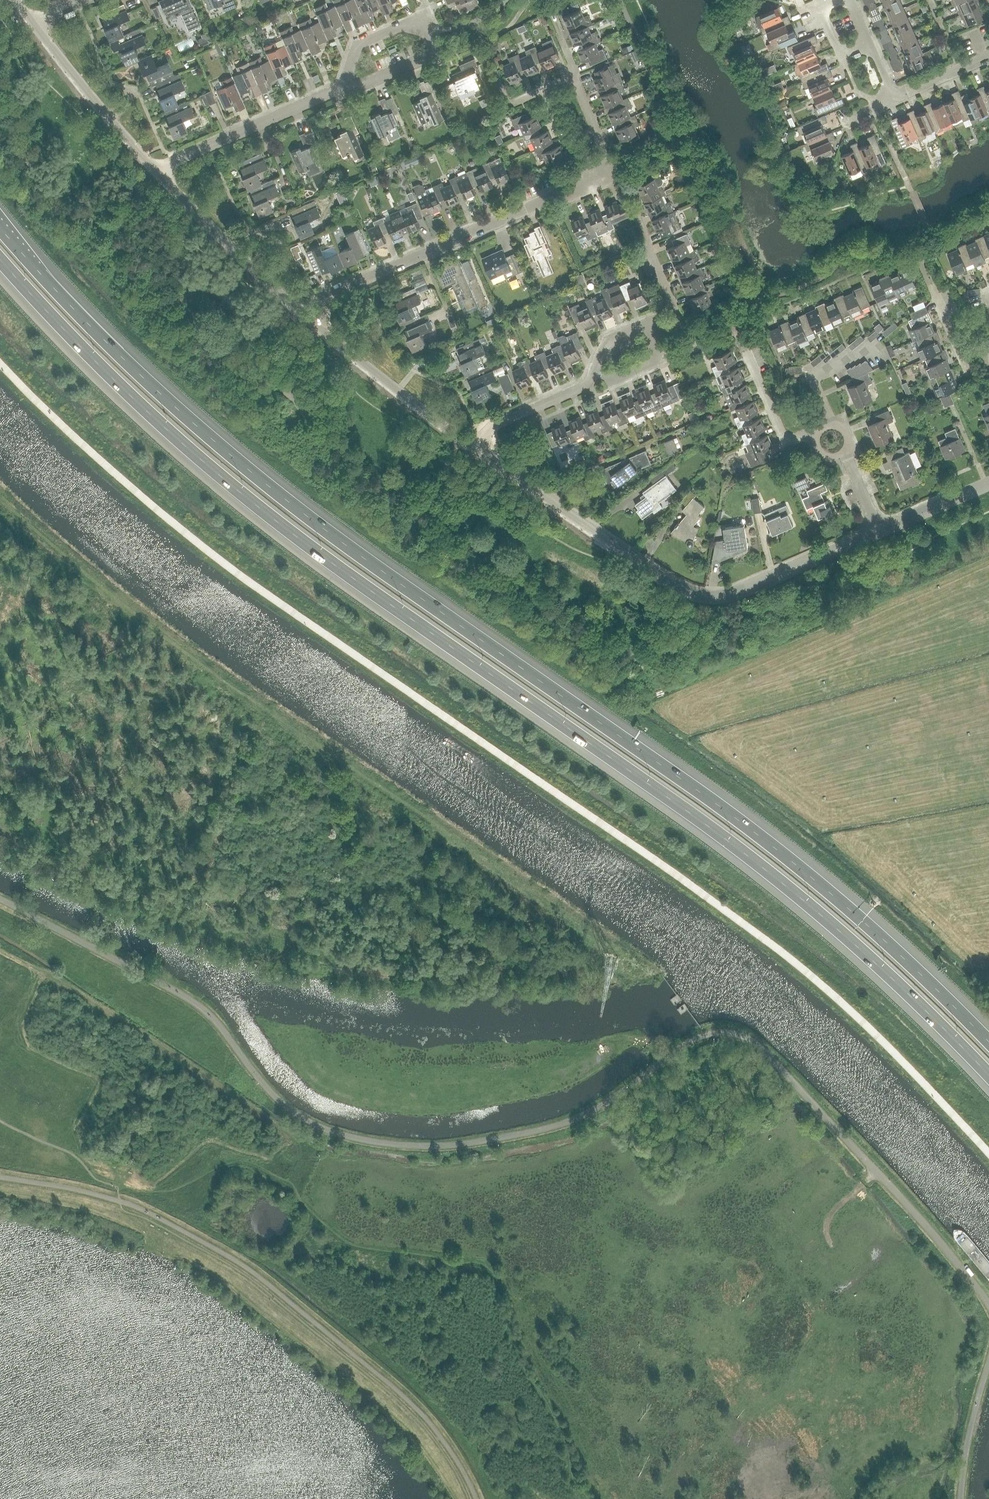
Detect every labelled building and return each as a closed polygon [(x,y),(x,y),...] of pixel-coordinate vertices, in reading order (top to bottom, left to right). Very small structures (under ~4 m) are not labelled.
[(181,14),(188,31),(199,27),(188,0),(163,0),(159,2),(163,11),(166,10),(169,19),(181,14)] [(214,7),(223,4),(226,10),(235,6),(233,0),(205,0),(209,10),(214,7)] [(347,1),(347,0),(333,0),(332,0),(335,6),(343,24),(343,25),(346,32),(364,23),(361,16),(362,16),(355,0),(349,0),(347,1)] [(377,0),(355,0),(362,16),(361,16),(364,23),(374,19),(371,12),(380,8),(377,0)] [(380,8),(383,15),(393,11),(390,4),(399,0),(377,0),(380,8)] [(460,14),(478,6),(476,0),(445,0),(449,7),(456,4),(460,14)] [(887,16),(904,8),(900,0),(893,0),(885,4),(886,6),(884,7),(887,16)] [(980,6),(978,0),(964,0),(955,4),(956,4),(960,15),(980,6)] [(577,1),(570,4),(573,10),(579,7),(577,1)] [(327,40),(337,36),(333,29),(343,25),(343,24),(335,6),(328,9),(326,3),(313,9),(319,21),(327,40)] [(116,39),(123,36),(118,23),(129,18),(123,4),(100,14),(106,28),(104,29),(109,42),(116,39)] [(960,15),(965,26),(983,18),(982,15),(984,14),(980,6),(960,15)] [(763,35),(767,33),(785,25),(791,23),(788,16),(783,18),(778,8),(760,16),(757,17),(758,28),(760,28),(763,35)] [(893,23),(894,26),(908,19),(904,8),(887,16),(891,24),(893,23)] [(578,25),(580,30),(588,27),(593,25),(588,15),(584,17),(580,10),(563,17),(568,29),(578,25)] [(251,14),(239,19),(243,29),(255,24),(251,14)] [(319,21),(313,24),(310,18),(298,24),(300,29),(308,48),(311,55),(321,51),(318,44),(327,40),(319,21)] [(913,30),(908,19),(894,26),(895,28),(893,29),(897,38),(913,30)] [(790,35),(785,25),(767,33),(771,43),(768,45),(771,52),(798,40),(795,33),(790,35)] [(299,52),(308,48),(300,29),(294,32),(291,27),(279,32),(285,45),(293,63),(302,59),(299,52)] [(587,47),(595,44),(600,42),(596,32),(591,34),(588,27),(580,30),(570,34),(575,46),(585,42),(587,47)] [(125,66),(137,61),(139,61),(139,60),(133,48),(145,42),(139,29),(123,36),(116,39),(109,42),(113,51),(120,49),(122,52),(119,53),(125,66)] [(903,45),(904,48),(918,41),(913,30),(897,38),(900,46),(903,45)] [(208,32),(201,35),(205,45),(212,42),(208,32)] [(794,53),(799,63),(817,55),(812,45),(818,42),(815,36),(787,47),(790,54),(794,53)] [(556,64),(555,62),(560,59),(552,40),(542,44),(544,48),(537,51),(540,60),(544,69),(556,64)] [(903,51),(906,60),(921,53),(921,54),(923,53),(918,41),(904,48),(905,50),(903,51)] [(263,47),(269,60),(277,78),(286,74),(283,67),(293,63),(285,45),(278,48),(276,42),(263,47)] [(578,51),(581,59),(583,63),(592,58),(595,64),(607,59),(603,49),(598,51),(595,44),(587,47),(578,51)] [(527,56),(520,59),(523,67),(527,76),(539,71),(535,62),(540,60),(537,51),(535,47),(525,51),(527,56)] [(923,60),(921,54),(921,53),(906,60),(908,62),(905,63),(909,72),(930,63),(928,58),(923,60)] [(510,63),(503,66),(511,84),(522,79),(518,69),(523,67),(520,59),(518,54),(508,58),(510,63)] [(139,61),(137,61),(143,74),(145,73),(150,86),(155,84),(174,76),(168,62),(156,67),(151,55),(139,60),(139,61)] [(799,75),(802,81),(830,70),(827,63),(821,65),(817,55),(799,63),(799,64),(795,65),(796,75),(799,75)] [(248,62),(261,94),(271,90),(268,83),(277,78),(269,60),(263,63),(260,57),(248,62)] [(466,69),(452,75),(455,82),(442,87),(447,99),(467,90),(466,88),(472,85),(474,89),(472,90),(475,97),(484,93),(481,87),(483,86),(478,74),(480,73),(474,58),(463,63),(466,69)] [(238,74),(231,77),(240,95),(249,91),(252,98),(261,94),(248,62),(236,68),(238,74)] [(598,91),(608,87),(616,83),(613,76),(617,74),(613,64),(601,70),(603,75),(593,80),(598,91)] [(774,65),(764,70),(767,75),(777,71),(774,65)] [(833,76),(830,70),(802,81),(805,88),(809,86),(813,97),(832,89),(827,78),(833,76)] [(159,99),(164,112),(178,105),(173,93),(184,88),(178,74),(174,76),(155,84),(161,98),(159,99)] [(245,108),(240,95),(231,77),(219,82),(222,88),(215,91),(223,109),(233,105),(236,112),(245,108)] [(420,100),(413,103),(421,121),(430,117),(433,124),(442,120),(434,100),(438,98),(430,80),(424,83),(429,94),(419,98),(420,100)] [(620,81),(616,83),(608,87),(610,92),(601,97),(606,108),(615,104),(623,100),(620,93),(625,91),(620,81)] [(986,92),(984,86),(977,89),(979,95),(987,113),(988,117),(988,90),(986,92)] [(836,99),(832,89),(813,97),(818,107),(814,109),(817,115),(845,104),(842,97),(836,99)] [(211,91),(199,96),(202,102),(208,99),(210,105),(216,103),(211,91)] [(954,99),(944,104),(952,122),(962,118),(963,121),(970,119),(961,96),(958,91),(952,94),(954,99)] [(967,93),(961,96),(970,119),(972,124),(979,121),(978,117),(987,113),(979,95),(969,99),(967,93)] [(379,113),(370,117),(379,137),(388,133),(391,140),(400,136),(395,125),(397,124),(393,115),(397,113),(391,98),(385,100),(390,111),(380,115),(379,113)] [(613,125),(623,121),(630,117),(627,110),(632,108),(628,98),(623,100),(615,104),(618,109),(608,113),(613,125)] [(188,101),(178,105),(164,112),(170,125),(168,126),(174,139),(187,133),(182,120),(194,115),(188,101)] [(933,108),(931,103),(924,106),(926,111),(927,111),(934,129),(936,133),(943,130),(941,126),(952,122),(944,104),(933,108)] [(925,134),(934,129),(927,111),(926,111),(916,115),(914,110),(907,113),(908,114),(910,118),(918,137),(919,141),(926,138),(925,134)] [(536,129),(536,130),(541,128),(536,116),(527,120),(524,114),(512,120),(516,130),(520,128),(523,135),(536,129)] [(918,137),(910,118),(908,114),(900,117),(901,118),(898,119),(897,117),(890,120),(902,148),(909,145),(908,141),(918,137)] [(351,152),(353,159),(356,164),(364,160),(362,155),(363,155),(354,135),(358,133),(350,115),(344,118),(349,129),(339,133),(340,135),(334,138),(336,144),(333,145),(337,155),(341,154),(342,156),(351,152)] [(635,115),(630,117),(623,121),(625,126),(615,130),(620,142),(632,137),(633,141),(640,139),(635,127),(639,125),(635,115)] [(808,142),(827,134),(822,124),(828,122),(825,115),(797,127),(800,134),(804,133),(808,142)] [(458,133),(453,122),(445,125),(450,136),(458,133)] [(535,150),(548,145),(553,142),(548,131),(538,135),(536,130),(536,129),(523,135),(528,145),(532,143),(535,150)] [(832,132),(827,134),(808,142),(804,144),(807,151),(811,149),(816,160),(834,152),(829,141),(835,139),(832,132)] [(300,148),(290,152),(299,172),(308,168),(311,175),(320,171),(315,160),(318,159),(314,150),(318,148),(311,133),(305,135),(310,146),(301,150),(300,148)] [(870,144),(860,148),(868,166),(878,162),(879,166),(886,163),(874,135),(867,138),(870,144)] [(869,170),(868,166),(860,148),(857,143),(850,145),(853,151),(842,156),(850,174),(851,174),(853,179),(863,175),(862,173),(869,170)] [(544,158),(547,165),(565,157),(560,146),(550,150),(548,145),(535,150),(540,160),(544,158)] [(244,177),(241,178),(247,191),(249,190),(261,184),(255,172),(267,167),(261,153),(238,163),(244,177)] [(482,165),(484,170),(488,177),(493,175),(498,185),(509,180),(500,157),(482,165)] [(374,163),(367,166),(371,173),(378,170),(374,163)] [(475,168),(465,172),(467,177),(468,177),(471,185),(477,182),(481,192),(492,187),(488,177),(484,170),(477,173),(475,168)] [(451,184),(454,192),(460,190),(464,199),(475,194),(471,185),(468,177),(467,177),(465,172),(449,180),(451,184)] [(654,200),(662,197),(666,195),(666,194),(665,191),(662,185),(663,182),(660,175),(655,177),(654,179),(637,187),(642,198),(651,194),(654,200)] [(261,184),(249,190),(255,203),(253,204),(259,217),(272,211),(267,198),(279,193),(273,179),(261,184)] [(432,187),(434,192),(438,199),(443,197),(447,207),(458,202),(454,192),(451,184),(444,187),(442,183),(432,187)] [(442,209),(438,199),(434,192),(427,195),(425,190),(424,190),(422,186),(419,184),(412,187),(420,207),(426,204),(430,214),(442,209)] [(326,193),(321,196),(324,203),(330,201),(326,193)] [(659,211),(661,217),(669,214),(674,212),(669,202),(665,204),(662,197),(654,200),(644,204),(649,215),(659,211)] [(314,201),(290,211),(296,225),(294,225),(300,239),(314,233),(308,220),(320,215),(314,201)] [(605,206),(609,216),(613,224),(620,221),(622,225),(631,221),(626,209),(620,211),(616,201),(605,206)] [(408,212),(401,215),(404,223),(408,232),(420,227),(416,218),(421,215),(416,203),(406,207),(408,212)] [(588,214),(592,223),(596,231),(603,228),(605,233),(615,228),(613,224),(609,216),(603,218),(599,209),(588,214)] [(391,219),(384,222),(387,230),(393,243),(405,238),(399,225),(404,223),(401,215),(399,210),(389,214),(391,219)] [(672,221),(669,214),(661,217),(651,221),(656,232),(666,228),(668,234),(681,228),(677,218),(672,221)] [(598,236),(596,231),(592,223),(586,226),(582,216),(571,221),(578,239),(586,235),(588,240),(598,236)] [(387,230),(384,222),(382,218),(372,222),(374,226),(367,230),(375,247),(386,242),(382,232),(387,230)] [(526,244),(524,245),(529,257),(532,256),(534,261),(536,260),(543,277),(554,272),(547,256),(552,254),(540,226),(534,228),(535,231),(529,233),(531,236),(524,238),(526,244)] [(337,253),(343,266),(357,261),(356,259),(369,253),(359,229),(345,235),(350,247),(337,253)] [(672,261),(682,257),(689,253),(686,246),(691,244),(687,234),(674,240),(677,245),(667,249),(672,261)] [(967,246),(974,263),(975,267),(986,262),(984,259),(988,257),(988,247),(984,236),(975,240),(976,242),(967,246)] [(965,267),(974,263),(967,246),(966,244),(956,248),(957,250),(947,254),(957,275),(967,270),(965,267)] [(298,245),(290,248),(293,254),(300,251),(298,245)] [(320,246),(306,252),(316,276),(329,270),(330,272),(343,266),(337,253),(325,258),(320,246)] [(502,250),(482,259),(491,279),(503,273),(506,279),(519,273),(511,255),(506,257),(502,250)] [(680,278),(689,274),(697,270),(694,263),(698,261),(694,251),(689,253),(682,257),(684,262),(674,266),(680,278)] [(630,254),(622,258),(624,263),(633,259),(630,254)] [(481,308),(488,305),(468,260),(462,263),(462,264),(459,265),(458,261),(441,269),(442,272),(436,274),(443,288),(456,282),(453,275),(455,274),(461,288),(462,288),(466,298),(463,300),(467,309),(480,304),(481,308)] [(916,286),(907,267),(898,271),(899,273),(890,277),(897,294),(896,294),(898,298),(908,293),(907,290),(916,286)] [(687,295),(696,290),(704,287),(701,280),(706,278),(701,268),(697,270),(689,274),(691,279),(682,283),(687,295)] [(890,277),(889,275),(879,279),(880,281),(870,285),(879,306),(890,301),(888,298),(896,294),(897,294),(890,277)] [(629,282),(619,286),(625,299),(631,296),(636,308),(648,303),(639,283),(631,286),(629,282)] [(709,285),(704,287),(696,290),(699,296),(689,300),(694,312),(712,304),(708,297),(713,295),(710,288),(709,285)] [(601,291),(605,298),(608,306),(614,304),(618,313),(629,308),(625,299),(619,286),(608,291),(607,289),(601,291)] [(870,306),(862,287),(852,291),(853,293),(844,297),(851,314),(852,318),(863,313),(861,310),(870,306)] [(401,326),(403,325),(421,317),(415,304),(421,302),(415,288),(392,298),(397,312),(395,313),(401,326)] [(844,297),(843,295),(834,299),(835,301),(825,305),(832,322),(834,326),(844,321),(843,318),(851,314),(844,297)] [(588,306),(591,313),(597,311),(601,320),(613,315),(608,306),(605,298),(598,301),(596,297),(586,301),(588,306)] [(806,313),(814,333),(815,334),(825,329),(824,326),(832,322),(825,305),(824,303),(815,307),(816,309),(806,313)] [(591,313),(588,306),(581,309),(579,304),(569,308),(574,321),(580,318),(584,328),(596,323),(591,313)] [(913,341),(917,339),(934,332),(930,322),(932,321),(926,307),(911,313),(913,318),(908,320),(912,329),(908,330),(913,341)] [(798,319),(789,323),(796,341),(797,344),(808,340),(806,336),(814,333),(806,313),(797,317),(798,319)] [(421,317),(403,325),(409,338),(407,339),(413,352),(426,346),(421,333),(433,328),(427,314),(421,317)] [(787,344),(796,341),(789,323),(788,321),(778,325),(779,327),(770,332),(778,352),(789,348),(787,344)] [(894,322),(882,332),(885,337),(898,327),(894,322)] [(874,329),(875,330),(878,334),(883,329),(879,325),(874,329)] [(921,360),(925,358),(942,351),(934,332),(917,339),(920,348),(917,349),(921,360)] [(576,333),(566,337),(563,335),(558,337),(561,344),(567,357),(569,362),(580,357),(576,347),(582,345),(576,333)] [(465,376),(468,375),(482,369),(477,356),(486,352),(479,338),(456,349),(462,362),(460,363),(465,376)] [(554,353),(547,356),(550,364),(554,374),(565,369),(561,359),(567,357),(561,344),(552,349),(554,353)] [(886,347),(890,357),(895,355),(890,345),(886,347)] [(712,368),(716,377),(729,372),(726,366),(736,362),(731,351),(713,358),(717,366),(712,368)] [(929,379),(933,377),(950,369),(942,351),(925,358),(928,367),(925,368),(929,379)] [(530,364),(533,372),(537,381),(548,376),(544,367),(550,364),(547,356),(545,352),(535,356),(537,361),(530,364)] [(533,372),(530,364),(528,359),(518,363),(520,368),(512,371),(520,389),(531,384),(527,374),(533,372)] [(482,369),(468,375),(473,388),(471,389),(477,403),(491,397),(485,384),(497,379),(491,365),(482,369)] [(724,394),(728,392),(736,389),(734,383),(743,379),(738,368),(729,372),(716,377),(724,394)] [(958,388),(950,369),(933,377),(936,385),(933,387),(937,397),(941,396),(950,392),(957,389),(958,388)] [(867,373),(853,379),(855,385),(849,388),(857,407),(871,401),(865,386),(872,383),(867,373)] [(508,374),(499,378),(502,386),(512,382),(508,374)] [(657,395),(661,402),(668,399),(670,404),(680,400),(674,387),(669,390),(665,380),(653,385),(657,395)] [(736,409),(743,406),(741,400),(751,396),(745,384),(736,389),(728,392),(724,394),(730,408),(731,411),(736,409)] [(640,402),(644,410),(651,407),(653,411),(663,407),(661,402),(657,395),(652,397),(648,387),(636,392),(640,402)] [(962,400),(957,389),(950,392),(954,403),(962,400)] [(950,392),(941,396),(945,407),(954,403),(950,392)] [(646,414),(644,410),(640,402),(635,404),(631,395),(619,400),(623,409),(627,417),(634,414),(636,419),(646,414)] [(738,428),(743,426),(751,422),(748,417),(758,413),(753,401),(743,406),(736,409),(739,416),(734,418),(738,428)] [(602,407),(606,417),(610,424),(617,421),(619,426),(629,422),(627,417),(623,409),(618,412),(614,402),(602,407)] [(612,429),(610,424),(606,417),(601,419),(597,409),(585,414),(589,424),(593,432),(600,429),(602,433),(612,429)] [(878,422),(869,426),(878,446),(892,439),(886,425),(893,422),(888,410),(875,416),(878,422)] [(568,422),(572,431),(576,439),(583,436),(585,441),(595,436),(593,432),(589,424),(584,426),(580,417),(568,422)] [(741,435),(746,445),(758,439),(756,434),(765,430),(760,418),(751,422),(743,426),(746,433),(741,435)] [(576,439),(572,431),(567,433),(563,424),(551,429),(559,447),(566,443),(568,448),(578,444),(576,439)] [(947,437),(938,441),(946,458),(965,450),(955,428),(945,433),(947,437)] [(767,435),(758,439),(746,445),(748,452),(745,453),(751,467),(762,462),(760,459),(765,456),(763,451),(772,447),(767,435)] [(673,438),(661,444),(666,457),(664,458),(665,458),(681,451),(679,451),(673,439),(674,439),(673,438)] [(888,462),(883,464),(885,470),(891,468),(900,490),(912,485),(913,486),(919,484),(919,482),(918,478),(916,478),(914,474),(918,473),(909,452),(905,454),(902,448),(885,455),(888,462)] [(645,450),(600,470),(606,483),(614,480),(618,485),(627,478),(625,475),(651,464),(645,450)] [(676,490),(666,476),(676,468),(672,463),(651,479),(654,484),(643,492),(646,496),(635,505),(638,509),(636,511),(642,519),(653,511),(654,513),(662,507),(659,503),(676,490)] [(810,488),(807,479),(795,483),(798,493),(810,488)] [(823,516),(824,518),(833,514),(827,500),(824,501),(821,493),(828,490),(825,483),(806,491),(809,496),(802,499),(807,511),(808,511),(807,509),(813,507),(816,513),(815,513),(817,519),(823,516)] [(686,515),(671,532),(672,536),(687,542),(686,544),(687,547),(690,548),(694,547),(695,544),(694,540),(698,528),(694,526),(693,526),(701,517),(698,515),(704,507),(694,498),(696,495),(690,490),(681,502),(686,506),(682,511),(686,515)] [(759,498),(751,499),(754,513),(760,512),(764,515),(772,535),(793,526),(788,514),(790,514),(786,505),(764,515),(761,512),(759,498)] [(715,541),(713,557),(719,559),(719,561),(737,553),(736,549),(740,549),(741,551),(748,548),(744,525),(723,528),(725,540),(715,541)]
